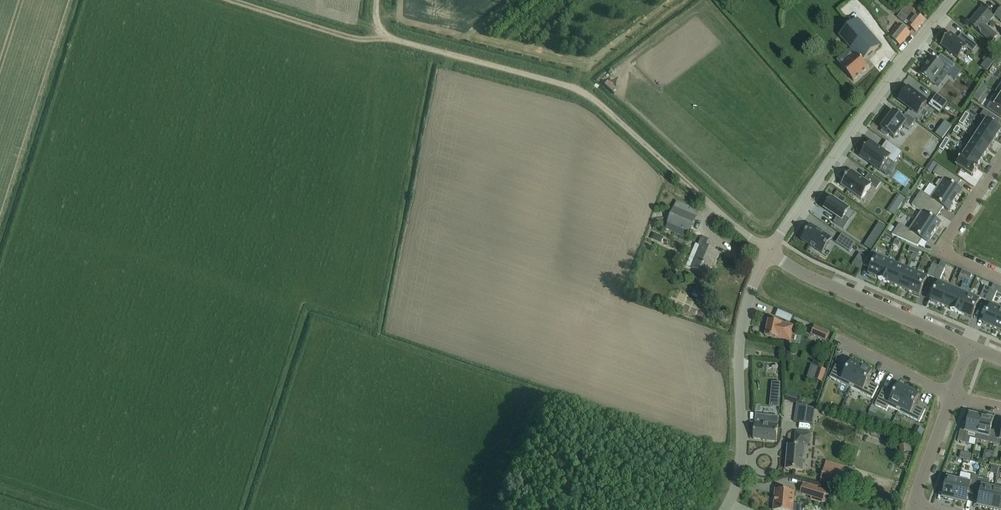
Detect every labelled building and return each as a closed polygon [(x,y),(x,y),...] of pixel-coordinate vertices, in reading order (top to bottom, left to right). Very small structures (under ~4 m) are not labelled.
[(910,3),(900,13),(906,17),(908,19),(904,23),(907,25),(915,32),(925,20),(917,13),(912,9),(914,6),(910,3)] [(999,35),(987,25),(993,17),(982,7),(968,23),(992,43),(999,35)] [(880,45),(874,38),(858,19),(839,35),(855,54),(841,66),(853,81),(868,68),(862,61),(880,45)] [(910,32),(899,23),(889,35),(900,44),(910,32)] [(950,33),(940,45),(958,59),(967,48),(972,52),(977,46),(965,36),(961,42),(957,39),(950,33)] [(991,53),(985,60),(991,64),(996,58),(991,53)] [(932,56),(919,73),(931,83),(942,69),(948,74),(955,66),(941,55),(937,60),(932,56)] [(981,85),(972,98),(978,101),(986,88),(981,85)] [(907,90),(899,100),(917,114),(926,101),(910,89),(908,88),(907,90)] [(987,108),(1000,118),(1000,96),(1000,95),(997,93),(987,108)] [(936,94),(928,105),(939,113),(947,102),(936,94)] [(893,111),(881,128),(882,130),(881,131),(887,136),(888,134),(893,138),(903,126),(908,130),(915,120),(906,113),(902,118),(893,111)] [(976,126),(995,139),(1000,130),(1000,129),(998,127),(982,117),(976,126)] [(976,126),(970,135),(989,148),(995,139),(976,126)] [(940,127),(935,134),(942,139),(947,132),(940,127)] [(970,135),(964,145),(983,157),(989,148),(970,135)] [(870,141),(859,156),(880,171),(880,170),(888,159),(894,163),(902,153),(886,141),(881,149),(870,141)] [(959,152),(958,154),(962,157),(962,156),(977,166),(978,166),(983,157),(964,145),(959,152)] [(962,157),(956,166),(972,176),(978,166),(977,166),(962,156),(962,157)] [(925,169),(931,173),(937,164),(931,160),(925,169)] [(938,165),(933,173),(942,179),(936,188),(955,200),(962,191),(957,187),(961,181),(938,165)] [(875,189),(880,182),(869,174),(865,180),(851,170),(841,185),(861,199),(870,186),(875,189)] [(921,191),(916,198),(939,213),(943,207),(948,210),(955,200),(936,188),(930,197),(921,191)] [(831,198),(824,209),(837,217),(833,222),(843,229),(850,220),(845,216),(849,210),(831,198)] [(916,198),(912,205),(921,211),(915,220),(934,233),(940,223),(935,220),(939,213),(916,198)] [(674,208),(667,223),(689,233),(696,217),(674,208)] [(899,224),(892,235),(917,246),(922,239),(927,243),(934,233),(915,220),(909,230),(899,224)] [(890,225),(886,229),(891,233),(895,228),(890,225)] [(805,234),(802,240),(822,253),(831,239),(823,234),(823,233),(818,230),(819,230),(818,230),(811,226),(807,232),(807,231),(805,234)] [(841,234),(836,243),(849,252),(855,243),(841,234)] [(871,234),(864,246),(870,250),(878,238),(871,234)] [(690,237),(685,242),(691,248),(696,243),(690,237)] [(715,244),(702,238),(699,245),(701,246),(697,256),(692,254),(687,266),(707,275),(712,262),(714,263),(718,253),(712,250),(715,244)] [(872,251),(862,265),(871,268),(868,274),(878,278),(879,278),(886,261),(887,261),(888,258),(872,251)] [(860,253),(853,265),(859,269),(867,258),(860,253)] [(878,278),(878,279),(879,279),(888,283),(889,283),(896,265),(887,261),(886,261),(879,278),(878,278)] [(932,264),(927,276),(933,278),(938,266),(932,264)] [(896,265),(889,283),(898,287),(906,269),(896,265)] [(938,266),(933,278),(939,281),(940,280),(944,269),(938,266)] [(906,269),(898,287),(908,291),(916,274),(906,269)] [(916,274),(908,291),(919,296),(926,278),(916,274)] [(940,308),(948,289),(937,284),(928,302),(940,308)] [(950,284),(941,305),(950,309),(951,309),(958,292),(959,292),(960,289),(950,284)] [(968,296),(961,314),(971,318),(979,298),(985,301),(991,289),(984,286),(980,297),(970,293),(969,293),(968,296)] [(983,323),(993,328),(1000,310),(1000,306),(992,302),(997,291),(991,289),(985,301),(991,303),(983,323)] [(950,309),(950,310),(951,310),(960,314),(961,314),(968,296),(959,292),(958,292),(951,309),(950,309)] [(790,341),(794,326),(769,320),(765,336),(790,341)] [(814,326),(811,334),(824,340),(828,332),(814,326)] [(816,346),(812,358),(818,360),(822,348),(816,346)] [(787,358),(782,366),(789,370),(793,362),(787,358)] [(835,365),(829,377),(851,388),(861,367),(859,365),(860,364),(855,361),(854,363),(851,362),(847,371),(835,365)] [(861,367),(851,388),(872,398),(878,386),(867,381),(871,372),(861,367)] [(772,382),(770,396),(780,397),(780,382),(772,382)] [(883,389),(874,405),(886,411),(888,406),(898,411),(908,390),(898,385),(894,394),(883,389)] [(908,390),(898,411),(919,422),(925,410),(914,404),(919,395),(908,390)] [(768,412),(778,412),(779,402),(768,401),(768,412)] [(796,406),(794,422),(812,424),(814,408),(796,406)] [(842,406),(839,413),(844,415),(850,417),(862,421),(865,414),(860,412),(854,410),(847,408),(842,406)] [(869,412),(865,422),(870,424),(888,430),(891,423),(875,415),(869,412)] [(960,429),(957,441),(969,444),(970,438),(976,439),(981,417),(970,414),(966,431),(960,429)] [(754,422),(753,439),(762,439),(762,441),(776,442),(778,425),(778,417),(755,415),(754,422)] [(981,417),(976,439),(993,443),(996,431),(990,430),(993,420),(991,419),(991,418),(983,416),(983,417),(981,417)] [(917,426),(912,436),(920,439),(924,430),(917,426)] [(809,445),(810,433),(795,432),(794,443),(798,443),(797,446),(788,445),(786,469),(802,471),(804,447),(803,447),(804,444),(809,445)] [(850,473),(825,466),(820,481),(845,489),(850,473)] [(942,475),(937,487),(939,487),(945,488),(943,498),(954,500),(959,479),(942,475)] [(959,479),(954,500),(966,503),(968,493),(974,494),(975,489),(978,477),(978,476),(971,475),(970,481),(959,479)] [(978,477),(975,489),(981,490),(977,506),(989,508),(994,487),(993,487),(988,486),(989,480),(978,477)] [(817,498),(819,490),(802,485),(800,492),(817,498)] [(989,508),(996,509),(1000,509),(1000,487),(994,485),(993,487),(994,487),(989,508)] [(794,491),(775,490),(773,509),(793,509),(794,491)]
